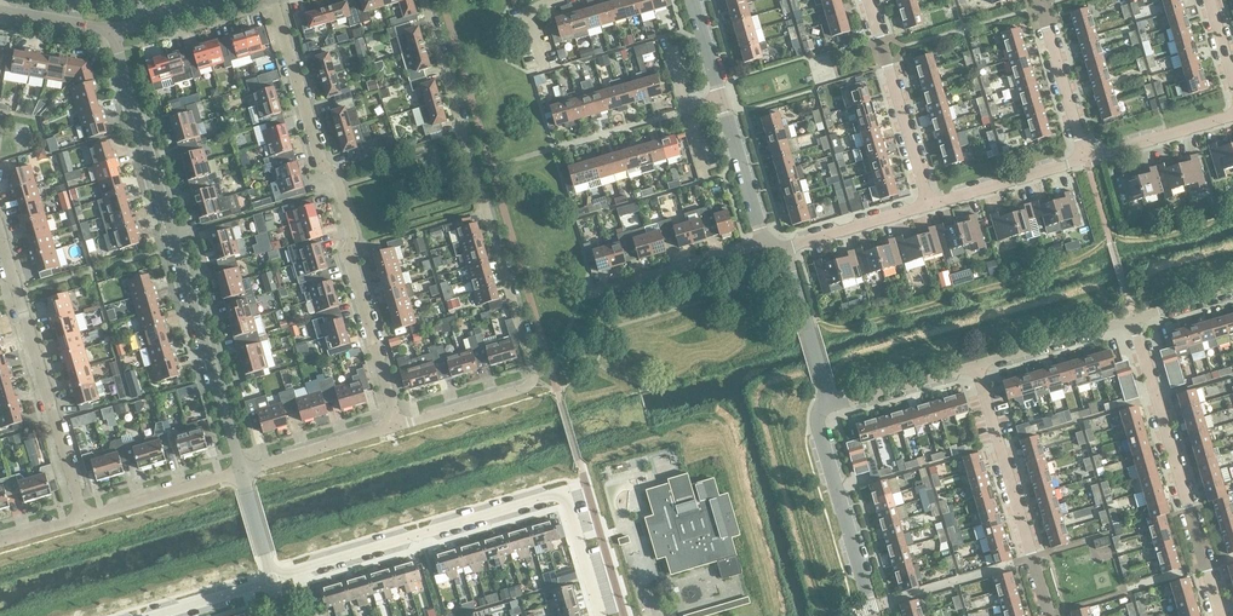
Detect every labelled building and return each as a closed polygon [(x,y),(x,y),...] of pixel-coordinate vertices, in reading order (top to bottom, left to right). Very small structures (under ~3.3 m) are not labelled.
[(383,0),(360,0),(362,6),(355,8),(360,24),(371,21),(368,11),(385,7),(383,0)] [(385,7),(401,2),(406,17),(416,14),(412,0),(383,0),(385,7)] [(589,9),(582,11),(587,30),(601,26),(595,7),(594,4),(593,0),(587,0),(589,9)] [(622,0),(615,0),(616,1),(608,4),(614,22),(627,19),(622,0)] [(627,19),(640,15),(636,0),(622,0),(627,19)] [(640,15),(654,11),(651,0),(636,0),(640,15)] [(654,11),(667,7),(665,0),(651,0),(654,11)] [(728,10),(747,4),(752,3),(751,0),(726,0),(728,10)] [(788,6),(786,0),(780,2),(781,8),(788,6)] [(842,5),(840,0),(814,0),(816,6),(822,4),(824,10),(842,5)] [(901,16),(919,11),(916,0),(908,0),(897,3),(901,16)] [(1162,1),(1166,15),(1184,9),(1181,0),(1167,0),(1162,1)] [(954,1),(947,3),(949,9),(956,7),(954,1)] [(360,24),(355,8),(349,9),(347,3),(326,9),(330,23),(347,18),(350,27),(360,24)] [(614,22),(608,4),(595,7),(601,26),(614,22)] [(732,23),(750,17),(747,4),(728,10),(732,23)] [(797,4),(791,5),(793,12),(799,10),(797,4)] [(842,5),(824,10),(828,23),(846,18),(842,5)] [(1122,13),(1129,11),(1127,5),(1121,7),(1122,13)] [(788,6),(781,8),(783,14),(789,13),(788,6)] [(1071,13),(1075,27),(1093,22),(1089,8),(1071,13)] [(1138,8),(1132,10),(1134,16),(1140,14),(1138,8)] [(330,23),(326,9),(306,15),(308,22),(301,24),(306,40),(316,37),(313,28),(330,23)] [(1166,15),(1170,28),(1188,23),(1184,9),(1166,15)] [(569,15),(575,39),(576,40),(589,36),(587,30),(582,11),(569,15)] [(919,11),(901,16),(905,30),(923,25),(919,11)] [(1129,11),(1122,13),(1124,19),(1130,17),(1129,11)] [(555,45),(575,39),(569,15),(555,19),(557,26),(550,28),(555,45)] [(736,36),(754,31),(750,17),(732,23),(736,36)] [(846,18),(828,23),(821,25),(823,32),(830,31),(832,37),(850,32),(846,18)] [(396,38),(398,37),(403,54),(425,47),(418,27),(412,29),(410,22),(393,27),(396,38)] [(1075,27),(1078,40),(1096,35),(1093,22),(1075,27)] [(1188,23),(1170,28),(1174,41),(1192,36),(1188,23)] [(389,40),(396,38),(393,27),(386,29),(389,40)] [(795,33),(794,27),(787,29),(789,35),(795,33)] [(1005,48),(1023,42),(1019,28),(1001,34),(1005,48)] [(257,29),(244,33),(250,55),(263,51),(262,47),(269,44),(267,39),(260,41),(257,29)] [(1144,29),(1138,30),(1140,37),(1146,35),(1144,29)] [(740,49),(758,44),(754,31),(736,36),(740,49)] [(1130,39),(1136,38),(1135,31),(1128,33),(1130,39)] [(238,59),(250,55),(244,33),(231,37),(234,48),(228,50),(230,56),(236,54),(238,59)] [(795,33),(789,35),(791,41),(797,39),(795,33)] [(338,43),(348,40),(346,34),(336,37),(338,43)] [(1096,35),(1078,40),(1082,54),(1100,48),(1096,35)] [(634,44),(632,36),(622,39),(624,46),(634,44)] [(1174,41),(1178,54),(1196,49),(1192,36),(1174,41)] [(358,40),(364,64),(370,62),(363,38),(358,40)] [(205,44),(211,67),(224,63),(226,70),(233,68),(230,56),(228,50),(224,39),(205,44)] [(802,43),(803,46),(805,51),(805,52),(814,49),(811,40),(809,41),(802,43)] [(315,41),(307,44),(309,52),(317,50),(315,41)] [(636,58),(642,56),(648,54),(655,52),(652,42),(633,48),(636,58)] [(740,49),(744,63),(762,58),(760,52),(767,49),(765,42),(758,44),(740,49)] [(1005,48),(1009,61),(1027,55),(1023,42),(1005,48)] [(194,78),(194,80),(201,77),(199,70),(211,67),(205,44),(192,48),(192,49),(186,51),(194,78)] [(315,57),(321,78),(335,74),(344,71),(336,44),(320,49),(322,55),(315,57)] [(403,54),(408,71),(406,71),(409,82),(426,77),(424,70),(431,68),(425,47),(403,54)] [(1082,54),(1086,67),(1104,62),(1100,48),(1082,54)] [(1146,57),(1148,63),(1154,61),(1150,48),(1144,50),(1146,57)] [(557,51),(559,60),(566,58),(563,49),(557,51)] [(972,51),(974,57),(980,55),(978,49),(972,51)] [(1182,68),(1200,62),(1196,49),(1178,54),(1182,68)] [(5,72),(29,76),(33,51),(25,50),(25,53),(9,50),(5,72)] [(41,52),(33,51),(29,76),(46,79),(50,58),(40,56),(41,52)] [(179,52),(166,56),(172,78),(174,84),(194,78),(186,51),(179,53),(179,52)] [(970,58),(969,52),(962,54),(964,60),(970,58)] [(918,73),(936,68),(932,54),(914,60),(918,73)] [(980,55),(974,57),(976,63),(982,61),(980,55)] [(1009,61),(1013,74),(1031,69),(1027,55),(1009,61)] [(59,59),(50,58),(46,79),(63,82),(65,74),(75,76),(85,65),(80,60),(68,58),(68,57),(60,56),(59,59)] [(146,62),(151,79),(155,91),(175,86),(174,84),(172,78),(166,56),(153,60),(146,62)] [(607,56),(597,59),(600,68),(610,65),(607,56)] [(970,58),(964,60),(966,66),(972,64),(970,58)] [(1138,66),(1144,64),(1142,58),(1136,60),(1138,66)] [(1150,69),(1152,77),(1158,75),(1154,61),(1148,63),(1150,69)] [(1086,67),(1090,80),(1108,75),(1104,62),(1086,67)] [(1182,68),(1186,81),(1204,75),(1200,62),(1182,68)] [(1144,64),(1138,66),(1140,72),(1146,70),(1144,64)] [(85,65),(75,76),(78,86),(70,88),(75,105),(97,99),(94,90),(97,89),(95,81),(94,82),(90,69),(85,65)] [(1124,75),(1139,73),(1137,66),(1123,69),(1124,75)] [(940,81),(936,68),(918,73),(922,87),(940,81)] [(1031,69),(1013,74),(1017,87),(1035,82),(1031,69)] [(641,73),(649,102),(654,101),(653,97),(662,95),(657,76),(648,78),(646,71),(641,73)] [(638,82),(630,84),(635,103),(644,100),(645,104),(649,102),(641,73),(635,75),(638,82)] [(336,103),(352,98),(349,88),(340,91),(335,74),(321,78),(327,98),(334,96),(336,103)] [(980,77),(982,83),(988,81),(986,75),(980,77)] [(1108,75),(1090,80),(1094,93),(1112,88),(1108,75)] [(1208,89),(1204,75),(1186,81),(1190,95),(1208,89)] [(426,77),(409,82),(412,92),(415,91),(420,108),(441,102),(434,81),(428,83),(426,77)] [(978,84),(976,78),(970,80),(972,86),(978,84)] [(588,89),(596,118),(601,117),(600,113),(609,111),(603,92),(595,94),(591,79),(586,81),(588,89)] [(620,79),(614,81),(623,110),(628,109),(627,105),(635,103),(630,84),(622,86),(620,79)] [(376,80),(368,82),(371,92),(378,90),(376,80)] [(596,118),(588,89),(586,81),(580,82),(585,97),(577,100),(582,118),(591,116),(592,119),(596,118)] [(623,110),(614,81),(609,82),(611,89),(603,92),(609,111),(617,108),(618,112),(623,110)] [(922,87),(926,100),(944,95),(940,81),(922,87)] [(988,81),(982,83),(984,89),(990,87),(988,81)] [(250,96),(252,95),(255,107),(277,100),(274,87),(271,88),(270,82),(247,88),(250,96)] [(846,109),(852,107),(870,102),(866,88),(864,89),(862,82),(840,89),(846,109)] [(1017,87),(1021,100),(1039,95),(1035,82),(1017,87)] [(978,84),(972,86),(974,92),(980,90),(978,84)] [(1152,91),(1150,84),(1144,86),(1146,92),(1152,91)] [(559,89),(561,96),(570,126),(575,124),(574,121),(582,118),(577,100),(575,93),(567,95),(565,88),(559,89)] [(1094,93),(1098,107),(1116,101),(1112,88),(1094,93)] [(1152,91),(1146,92),(1148,99),(1154,97),(1152,91)] [(214,95),(203,100),(206,108),(217,103),(214,95)] [(944,95),(926,100),(929,113),(948,108),(944,95)] [(1025,114),(1043,108),(1039,95),(1021,100),(1025,114)] [(555,125),(555,126),(564,124),(565,127),(570,126),(561,96),(556,98),(556,99),(548,102),(553,117),(546,119),(548,127),(555,125)] [(360,125),(355,109),(352,98),(336,103),(338,110),(331,112),(337,132),(359,126),(360,125)] [(1160,103),(1161,108),(1162,109),(1168,108),(1167,106),(1165,98),(1159,99),(1160,103)] [(99,109),(97,99),(75,105),(80,122),(105,115),(103,108),(99,109)] [(264,118),(265,124),(281,120),(279,114),(281,113),(277,100),(255,107),(259,119),(264,118)] [(1116,101),(1098,107),(1102,120),(1120,115),(1116,101)] [(441,102),(420,108),(425,125),(422,125),(425,136),(442,131),(440,124),(447,122),(441,102)] [(870,102),(852,107),(846,109),(848,116),(854,114),(856,120),(874,115),(870,102)] [(988,103),(990,110),(996,108),(994,102),(988,103)] [(214,106),(216,113),(223,111),(221,103),(214,106)] [(986,111),(984,105),(978,106),(980,113),(986,111)] [(24,114),(31,115),(34,108),(26,106),(24,114)] [(170,118),(174,131),(196,124),(192,111),(187,113),(186,107),(170,111),(172,117),(170,118)] [(823,115),(830,114),(828,107),(822,109),(823,115)] [(929,113),(933,126),(951,121),(948,108),(929,113)] [(996,108),(990,110),(992,116),(998,114),(996,108)] [(1025,114),(1029,127),(1047,122),(1043,108),(1025,114)] [(814,118),(820,116),(818,110),(812,112),(814,118)] [(986,111),(980,113),(982,119),(988,117),(986,111)] [(50,113),(43,117),(45,121),(52,117),(50,113)] [(765,133),(783,127),(779,114),(761,119),(765,133)] [(830,114),(823,115),(825,122),(832,120),(830,114)] [(105,115),(80,122),(85,139),(107,133),(104,124),(107,123),(105,115)] [(857,134),(860,133),(878,128),(874,115),(856,120),(853,121),(857,134)] [(820,116),(814,118),(818,132),(824,130),(820,116)] [(202,135),(218,132),(216,117),(199,120),(202,135)] [(229,133),(224,117),(217,119),(222,135),(229,133)] [(1171,117),(1162,119),(1164,127),(1173,125),(1171,117)] [(263,131),(266,144),(288,138),(285,125),(283,126),(281,120),(265,124),(267,130),(263,131)] [(951,121),(933,126),(937,139),(955,134),(951,121)] [(1047,122),(1029,127),(1033,141),(1051,135),(1047,122)] [(174,131),(176,137),(178,143),(180,143),(181,149),(197,144),(195,138),(200,137),(196,124),(174,131)] [(350,150),(352,157),(368,153),(365,142),(364,143),(359,126),(337,132),(343,153),(350,150)] [(783,127),(765,133),(769,146),(787,141),(792,139),(788,126),(783,127)] [(878,128),(860,133),(864,147),(882,141),(878,128)] [(996,130),(997,136),(1004,134),(1002,128),(996,130)] [(986,133),(988,139),(994,137),(992,131),(986,133)] [(831,142),(838,140),(836,134),(829,136),(831,142)] [(937,139),(941,153),(959,147),(955,134),(937,139)] [(999,142),(1006,140),(1004,134),(997,136),(999,142)] [(384,153),(396,150),(392,135),(380,138),(384,153)] [(674,137),(661,141),(666,159),(680,155),(674,137)] [(822,145),(828,143),(826,137),(820,139),(822,145)] [(994,137),(988,139),(990,145),(996,143),(994,137)] [(275,156),(277,162),(292,157),(290,151),(292,151),(288,138),(266,144),(270,157),(275,156)] [(838,140),(831,142),(833,148),(839,146),(838,140)] [(661,141),(648,145),(653,163),(666,159),(661,141)] [(787,141),(769,146),(773,159),(791,154),(787,141)] [(862,161),(868,160),(886,154),(882,141),(864,147),(858,148),(862,161)] [(88,149),(93,166),(118,159),(116,151),(112,152),(109,143),(88,149)] [(828,143),(822,145),(825,158),(832,156),(828,143)] [(1219,143),(1208,146),(1218,179),(1225,177),(1223,170),(1232,167),(1232,156),(1230,145),(1221,148),(1219,143)] [(181,155),(185,168),(207,162),(203,149),(199,150),(197,144),(181,149),(183,155),(181,155)] [(655,170),(653,163),(648,145),(634,148),(642,174),(655,170)] [(959,147),(941,153),(945,166),(963,161),(959,147)] [(621,152),(626,171),(629,178),(642,174),(634,148),(621,152)] [(47,158),(45,154),(44,149),(35,152),(37,161),(47,158)] [(59,154),(62,164),(70,161),(67,152),(59,154)] [(626,171),(621,152),(608,156),(613,175),(626,171)] [(791,154),(773,159),(776,172),(794,167),(791,154)] [(886,154),(868,160),(862,161),(866,175),(872,173),(890,168),(886,154)] [(1187,163),(1183,164),(1178,165),(1184,187),(1191,185),(1193,191),(1206,187),(1197,155),(1185,158),(1187,163)] [(595,160),(602,186),(615,182),(613,175),(608,156),(595,160)] [(278,168),(274,169),(271,170),(275,183),(277,182),(299,175),(296,162),(294,163),(292,157),(277,162),(278,168)] [(247,158),(240,160),(241,168),(249,166),(247,158)] [(120,166),(118,159),(93,166),(98,183),(119,176),(117,167),(120,166)] [(581,164),(587,183),(589,190),(602,186),(595,160),(581,164)] [(844,160),(837,162),(839,168),(845,166),(844,160)] [(215,179),(218,178),(216,172),(211,173),(207,162),(185,168),(189,181),(191,180),(193,186),(208,182),(216,180),(215,179)] [(829,171),(836,169),(834,163),(827,165),(829,171)] [(564,178),(568,193),(575,191),(574,187),(587,183),(581,164),(568,168),(570,176),(564,178)] [(1163,165),(1156,167),(1164,193),(1163,193),(1165,200),(1173,197),(1171,191),(1184,187),(1178,165),(1165,169),(1163,165)] [(11,190),(36,183),(30,166),(9,172),(12,182),(9,183),(11,190)] [(794,167),(776,172),(780,186),(798,180),(798,179),(804,177),(800,166),(795,168),(794,167)] [(839,168),(841,174),(847,173),(845,166),(839,168)] [(1164,193),(1156,167),(1149,169),(1150,173),(1137,177),(1143,199),(1163,193),(1164,193)] [(876,186),(894,181),(890,168),(872,173),(876,186)] [(831,177),(828,178),(830,185),(839,182),(836,169),(829,171),(831,177)] [(65,174),(67,184),(78,181),(75,171),(65,174)] [(303,188),(299,175),(277,182),(281,195),(274,197),(276,203),(303,195),(301,189),(303,188)] [(1123,205),(1143,199),(1137,177),(1128,180),(1127,175),(1115,179),(1123,205)] [(119,176),(98,183),(103,199),(128,192),(125,185),(122,186),(119,176)] [(219,184),(220,184),(222,183),(220,177),(218,178),(215,179),(216,180),(208,182),(193,186),(194,192),(192,193),(196,206),(223,198),(219,184)] [(246,191),(243,178),(235,180),(238,193),(246,191)] [(247,186),(253,190),(257,184),(251,180),(247,186)] [(798,180),(780,186),(784,199),(802,194),(798,180)] [(847,195),(853,193),(849,180),(843,182),(847,195)] [(873,202),(880,200),(898,195),(894,181),(876,186),(869,188),(873,202)] [(839,182),(830,185),(832,192),(835,191),(837,198),(843,196),(839,182)] [(17,197),(19,206),(40,200),(36,183),(11,190),(13,198),(17,197)] [(59,195),(66,193),(64,185),(55,188),(57,195),(59,195)] [(70,191),(73,201),(78,199),(75,189),(70,191)] [(1221,189),(1219,197),(1232,201),(1232,192),(1221,189)] [(128,192),(103,199),(97,201),(102,218),(108,216),(129,210),(126,201),(130,200),(128,192)] [(1052,202),(1058,224),(1071,220),(1073,227),(1081,224),(1071,192),(1064,194),(1065,198),(1052,202)] [(66,211),(71,209),(66,193),(59,195),(64,211),(66,211)] [(847,195),(849,201),(855,199),(853,193),(847,195)] [(802,194),(784,199),(788,212),(806,207),(802,194)] [(843,196),(837,198),(839,204),(845,202),(843,196)] [(196,206),(198,212),(200,219),(202,218),(204,224),(233,215),(231,209),(231,210),(227,197),(223,198),(196,206)] [(1211,210),(1218,208),(1214,197),(1207,199),(1211,210)] [(259,208),(267,205),(266,199),(259,202),(259,204),(259,206),(259,208)] [(309,199),(282,207),(283,213),(285,213),(289,226),(295,224),(317,217),(313,205),(311,205),(309,199)] [(849,201),(851,209),(852,213),(858,211),(855,199),(849,201)] [(40,200),(19,206),(22,215),(19,216),(21,224),(45,217),(40,200)] [(1045,228),(1058,224),(1052,202),(1043,205),(1042,200),(1031,204),(1035,219),(1042,217),(1045,228)] [(1019,212),(1012,214),(1018,236),(1024,234),(1026,240),(1040,236),(1035,219),(1031,204),(1018,207),(1019,212)] [(806,207),(788,212),(792,226),(817,218),(813,205),(806,207)] [(728,212),(727,212),(726,207),(721,208),(723,213),(714,216),(711,207),(704,209),(709,225),(716,223),(719,236),(721,235),(722,239),(732,236),(731,232),(734,232),(728,212)] [(1184,216),(1191,214),(1189,207),(1182,209),(1184,216)] [(575,218),(583,215),(581,209),(573,211),(575,218)] [(703,227),(709,225),(704,209),(684,215),(687,224),(693,244),(706,240),(703,227)] [(107,235),(113,233),(137,226),(135,218),(132,219),(129,210),(108,216),(102,218),(107,235)] [(997,242),(1018,236),(1012,214),(1003,217),(1001,212),(990,216),(997,242)] [(268,232),(265,223),(262,213),(253,216),(259,235),(268,232)] [(970,245),(972,251),(986,247),(976,215),(965,218),(966,223),(957,225),(963,247),(970,245)] [(26,230),(29,239),(50,233),(45,217),(21,224),(23,231),(26,230)] [(303,235),(305,241),(316,238),(320,237),(318,231),(321,230),(317,217),(295,224),(299,237),(303,235)] [(459,242),(459,243),(480,237),(476,224),(472,225),(470,218),(444,226),(446,233),(449,232),(452,244),(454,244),(459,242)] [(66,221),(68,228),(76,226),(74,219),(68,221),(66,221)] [(671,219),(664,221),(669,237),(675,235),(679,248),(693,244),(687,224),(673,228),(671,219)] [(210,235),(213,248),(236,241),(232,228),(239,226),(237,221),(210,228),(212,234),(210,235)] [(657,224),(644,227),(652,256),(666,252),(662,239),(669,237),(664,221),(657,223),(657,224)] [(950,251),(963,247),(957,225),(948,228),(946,223),(935,227),(943,253),(942,253),(944,260),(952,257),(950,251)] [(140,233),(137,226),(113,233),(118,250),(139,244),(136,234),(140,233)] [(284,227),(277,229),(276,230),(278,236),(285,233),(284,227)] [(630,231),(624,233),(628,249),(635,247),(639,260),(652,256),(644,227),(631,231),(630,231)] [(923,259),(942,253),(943,253),(935,227),(928,229),(929,233),(916,237),(923,259)] [(91,232),(82,233),(84,241),(92,239),(91,232)] [(28,250),(31,257),(55,250),(50,233),(29,239),(32,249),(28,250)] [(622,251),(628,249),(624,233),(616,235),(619,243),(611,245),(609,240),(604,241),(606,247),(612,267),(626,263),(622,251)] [(902,236),(895,239),(902,265),(923,259),(916,237),(903,241),(902,236)] [(458,257),(463,255),(484,249),(480,237),(459,243),(459,242),(454,244),(458,257)] [(296,244),(301,263),(323,256),(320,243),(317,244),(316,238),(305,241),(296,244)] [(377,267),(398,261),(394,249),(404,246),(401,238),(387,243),(389,249),(373,254),(377,267)] [(426,253),(422,239),(413,241),(417,255),(426,253)] [(882,271),(902,265),(895,239),(884,242),(885,246),(876,249),(882,271)] [(219,260),(221,266),(237,262),(235,256),(239,254),(236,241),(213,248),(217,261),(219,260)] [(281,249),(280,244),(276,242),(271,243),(273,250),(273,251),(281,249)] [(590,243),(583,245),(588,261),(594,259),(598,272),(612,267),(606,247),(592,251),(590,243)] [(1064,245),(1067,253),(1074,251),(1071,243),(1064,245)] [(1060,244),(1051,247),(1053,253),(1062,251),(1060,244)] [(859,266),(858,266),(862,277),(882,271),(876,249),(863,253),(862,248),(854,250),(859,266)] [(484,249),(463,255),(458,257),(460,263),(465,261),(467,268),(488,262),(484,249)] [(62,273),(55,250),(31,257),(33,265),(36,264),(41,279),(62,273)] [(852,268),(858,266),(859,266),(854,250),(847,253),(848,257),(835,261),(842,282),(855,278),(852,268)] [(323,256),(301,263),(294,265),(299,284),(312,281),(312,280),(327,276),(325,270),(327,269),(323,256)] [(826,264),(825,259),(813,263),(823,295),(844,289),(842,282),(835,261),(826,264)] [(989,275),(999,272),(995,260),(986,263),(989,275)] [(377,267),(380,280),(401,273),(398,261),(377,267)] [(237,262),(221,266),(216,267),(218,273),(216,274),(220,287),(242,280),(237,262)] [(491,274),(488,262),(467,268),(471,280),(491,274)] [(273,279),(280,277),(278,270),(272,272),(273,279)] [(970,271),(961,273),(964,283),(968,282),(973,280),(972,276),(970,271)] [(942,289),(952,287),(947,272),(938,274),(942,289)] [(380,280),(384,292),(405,286),(401,273),(380,280)] [(495,287),(491,274),(471,280),(474,293),(495,287)] [(127,281),(132,298),(157,291),(155,284),(151,285),(148,275),(127,281)] [(334,294),(331,281),(329,282),(327,276),(312,280),(312,281),(299,284),(302,294),(304,293),(307,302),(334,294)] [(226,299),(227,305),(243,300),(241,295),(246,293),(242,280),(220,287),(224,300),(226,299)] [(468,288),(466,280),(453,284),(455,292),(468,288)] [(277,290),(275,283),(264,286),(266,293),(277,290)] [(407,292),(405,286),(384,292),(388,305),(409,299),(413,297),(411,291),(407,292)] [(451,286),(449,287),(441,289),(445,301),(455,298),(451,286)] [(495,287),(474,293),(478,306),(499,300),(495,287)] [(159,299),(157,291),(132,298),(137,315),(158,309),(155,300),(159,299)] [(48,315),(50,323),(75,316),(68,293),(48,299),(49,304),(48,305),(51,314),(48,315)] [(318,319),(323,318),(338,313),(336,307),(338,307),(334,294),(307,302),(306,304),(309,314),(311,315),(316,313),(318,319)] [(103,298),(105,305),(112,303),(109,296),(103,298)] [(246,299),(243,300),(227,305),(229,311),(227,312),(231,324),(253,318),(258,316),(258,314),(258,312),(256,310),(251,312),(249,305),(248,305),(246,299)] [(388,305),(391,317),(412,311),(409,299),(388,305)] [(457,309),(455,299),(447,302),(449,311),(457,309)] [(161,318),(158,309),(137,315),(142,332),(167,324),(164,317),(161,318)] [(412,311),(391,317),(395,330),(416,324),(412,311)] [(490,318),(488,312),(481,314),(483,321),(490,318)] [(318,340),(323,338),(346,331),(342,319),(340,319),(338,313),(323,318),(318,319),(312,321),(318,340)] [(1223,317),(1228,335),(1232,334),(1232,314),(1223,317)] [(56,329),(58,338),(79,332),(75,316),(50,323),(52,330),(56,329)] [(1210,321),(1215,339),(1217,347),(1231,343),(1228,335),(1223,317),(1210,321)] [(253,318),(231,324),(235,337),(237,337),(239,343),(258,337),(257,331),(253,318)] [(514,325),(512,318),(505,320),(507,327),(514,325)] [(279,322),(281,330),(288,328),(286,320),(279,322)] [(1217,347),(1215,339),(1210,321),(1197,325),(1202,343),(1208,341),(1210,349),(1217,347)] [(169,332),(167,324),(142,332),(147,349),(168,342),(165,333),(169,332)] [(418,332),(416,324),(410,326),(412,334),(418,332)] [(510,338),(497,341),(504,362),(517,358),(512,342),(518,340),(514,325),(507,327),(510,338)] [(1183,329),(1189,347),(1191,354),(1204,351),(1202,343),(1197,325),(1183,329)] [(1169,333),(1174,347),(1177,358),(1191,354),(1189,347),(1183,329),(1169,333)] [(485,345),(481,330),(473,332),(475,336),(479,351),(486,349),(491,366),(504,362),(497,341),(485,345)] [(349,344),(346,331),(323,338),(327,351),(329,357),(349,351),(347,345),(349,344)] [(58,349),(60,356),(84,349),(79,332),(58,338),(61,348),(58,349)] [(414,342),(421,340),(419,334),(412,336),(414,342)] [(471,349),(458,353),(465,374),(478,370),(473,353),(479,351),(475,336),(468,338),(471,349)] [(242,362),(264,355),(260,343),(258,337),(239,343),(240,349),(238,349),(242,362)] [(399,338),(388,341),(391,348),(401,345),(399,338)] [(307,340),(299,342),(302,351),(310,349),(307,340)] [(171,351),(168,342),(147,349),(152,365),(176,358),(174,350),(171,351)] [(465,374),(458,353),(446,357),(443,346),(436,348),(440,363),(447,361),(451,378),(465,374)] [(1174,347),(1165,350),(1166,353),(1160,354),(1166,375),(1181,371),(1177,358),(1174,347)] [(418,358),(419,364),(426,385),(439,381),(434,364),(440,363),(436,348),(429,350),(431,356),(426,358),(426,356),(418,358)] [(65,363),(68,372),(89,366),(84,349),(60,356),(62,364),(65,363)] [(1117,376),(1114,365),(1110,351),(1096,355),(1103,380),(1117,376)] [(11,370),(9,363),(5,364),(3,355),(0,356),(0,374),(11,370)] [(242,362),(244,368),(246,375),(248,374),(250,380),(265,376),(263,370),(268,368),(264,355),(242,362)] [(1082,359),(1088,377),(1090,384),(1103,380),(1096,355),(1082,359)] [(321,361),(325,367),(331,364),(328,357),(321,361)] [(412,389),(426,385),(419,364),(418,358),(405,362),(404,357),(396,359),(400,370),(399,370),(404,388),(411,386),(412,389)] [(179,365),(176,358),(152,365),(157,382),(178,376),(175,366),(179,365)] [(1069,363),(1075,381),(1077,388),(1090,384),(1088,377),(1082,359),(1069,363)] [(1114,365),(1117,376),(1121,388),(1135,384),(1129,364),(1123,365),(1123,362),(1114,365)] [(1061,385),(1075,381),(1069,363),(1056,366),(1061,385)] [(132,371),(130,366),(126,364),(122,365),(124,373),(132,371)] [(67,382),(70,390),(94,382),(89,366),(68,372),(71,381),(67,382)] [(1043,370),(1048,388),(1050,394),(1063,390),(1061,385),(1056,366),(1043,370)] [(357,370),(358,375),(352,377),(354,382),(347,384),(354,406),(367,402),(362,386),(369,384),(364,368),(357,370)] [(1230,368),(1224,370),(1226,376),(1232,374),(1230,368)] [(11,370),(0,374),(0,392),(12,388),(10,379),(13,378),(11,370)] [(1029,374),(1035,392),(1036,398),(1050,394),(1048,388),(1043,370),(1029,374)] [(1226,376),(1224,370),(1211,374),(1213,380),(1226,376)] [(124,373),(127,383),(135,381),(132,371),(124,373)] [(1181,371),(1166,375),(1168,382),(1183,378),(1181,371)] [(1016,378),(1022,396),(1035,392),(1029,374),(1016,378)] [(1204,376),(1198,377),(1200,384),(1206,382),(1204,376)] [(1200,384),(1198,377),(1191,379),(1193,385),(1200,384)] [(287,386),(287,378),(270,379),(271,387),(287,386)] [(335,388),(334,383),(332,378),(325,380),(330,396),(336,394),(341,410),(354,406),(347,384),(335,388)] [(1022,396),(1016,378),(1002,382),(1008,400),(1014,399),(1014,401),(1019,403),(1020,406),(1024,405),(1021,396),(1022,396)] [(1183,378),(1168,382),(1170,389),(1185,385),(1183,378)] [(320,392),(308,396),(315,418),(328,414),(323,398),(330,396),(325,380),(318,382),(320,392)] [(94,382),(70,390),(72,397),(75,396),(78,406),(99,400),(94,382)] [(1121,388),(1123,395),(1137,391),(1135,384),(1121,388)] [(21,404),(19,396),(15,397),(12,388),(0,392),(0,410),(21,404)] [(286,391),(291,408),(297,406),(302,421),(315,418),(308,396),(296,399),(293,389),(286,391)] [(1195,390),(1177,395),(1181,409),(1199,404),(1195,390)] [(281,403),(269,407),(276,429),(289,425),(284,410),(291,408),(286,391),(278,393),(281,403)] [(1139,398),(1137,391),(1123,395),(1125,402),(1139,398)] [(949,398),(954,416),(968,412),(963,394),(949,398)] [(269,407),(266,397),(266,398),(254,401),(254,400),(246,403),(251,420),(258,417),(263,433),(276,429),(269,407)] [(936,402),(941,420),(954,416),(949,398),(936,402)] [(1116,401),(1110,403),(1112,409),(1118,408),(1116,401)] [(923,406),(928,424),(941,420),(936,402),(923,406)] [(1112,409),(1110,403),(1104,405),(1106,411),(1112,409)] [(0,410),(0,424),(1,428),(22,422),(20,412),(23,411),(21,404),(0,410)] [(114,406),(116,414),(126,411),(123,404),(114,406)] [(1199,404),(1181,409),(1185,422),(1203,417),(1199,404)] [(928,424),(923,406),(909,410),(915,428),(928,424)] [(113,407),(103,410),(106,419),(116,416),(113,407)] [(1119,412),(1123,426),(1141,421),(1137,407),(1119,412)] [(1089,409),(1083,411),(1085,417),(1091,415),(1089,409)] [(909,410),(896,413),(901,432),(915,428),(909,410)] [(1079,419),(1085,417),(1083,411),(1077,413),(1079,419)] [(901,432),(896,413),(883,417),(888,435),(901,432)] [(888,435),(883,417),(870,421),(875,439),(888,435)] [(1057,419),(1059,425),(1065,423),(1063,417),(1057,419)] [(1203,417),(1185,422),(1189,436),(1207,430),(1203,417)] [(186,425),(188,432),(194,453),(208,449),(204,436),(211,434),(207,419),(186,425)] [(1051,420),(1053,427),(1059,425),(1057,419),(1051,420)] [(856,425),(860,439),(861,443),(875,439),(870,421),(856,425)] [(1141,421),(1123,426),(1127,439),(1145,434),(1141,421)] [(181,457),(194,453),(188,432),(186,425),(165,431),(169,446),(177,444),(181,457)] [(1037,425),(1030,426),(1032,433),(1038,431),(1037,425)] [(1032,433),(1030,426),(1024,428),(1026,435),(1032,433)] [(1085,431),(1087,437),(1093,435),(1091,429),(1085,431)] [(1207,430),(1189,436),(1192,449),(1210,444),(1207,430)] [(162,448),(169,446),(165,431),(154,434),(153,442),(146,444),(152,465),(166,461),(162,448)] [(1083,438),(1081,432),(1075,434),(1077,440),(1083,438)] [(1127,439),(1131,452),(1149,447),(1145,434),(1127,439)] [(8,438),(9,444),(19,441),(18,435),(8,438)] [(1087,437),(1088,443),(1095,441),(1093,435),(1087,437)] [(1042,450),(1038,436),(1020,441),(1024,455),(1042,450)] [(33,438),(25,441),(30,461),(32,460),(37,458),(39,458),(33,438)] [(1083,438),(1077,440),(1079,446),(1085,444),(1083,438)] [(103,451),(104,457),(111,478),(124,474),(120,460),(128,458),(123,443),(122,439),(110,442),(109,450),(103,451)] [(860,439),(851,442),(852,445),(847,447),(854,473),(860,471),(861,475),(869,472),(861,443),(860,439)] [(123,443),(128,458),(129,464),(137,462),(139,469),(152,465),(146,444),(139,446),(134,440),(123,443)] [(963,446),(965,453),(971,451),(970,444),(963,446)] [(1210,444),(1192,449),(1196,462),(1219,455),(1217,448),(1212,449),(1210,444)] [(957,448),(959,454),(965,453),(963,446),(957,448)] [(1153,460),(1149,447),(1131,452),(1135,466),(1153,460)] [(1024,455),(1028,468),(1046,463),(1042,450),(1024,455)] [(945,459),(943,452),(937,454),(939,460),(945,459)] [(111,478),(104,457),(97,459),(92,453),(81,456),(86,470),(93,468),(97,482),(111,478)] [(984,467),(980,453),(962,458),(966,472),(984,467)] [(933,462),(939,460),(937,454),(931,456),(933,462)] [(1093,457),(1094,463),(1101,461),(1099,455),(1093,457)] [(1219,455),(1196,462),(1200,475),(1218,470),(1216,464),(1221,462),(1219,455)] [(918,466),(926,464),(923,456),(916,459),(917,460),(918,466)] [(1091,464),(1089,458),(1083,460),(1085,466),(1091,464)] [(910,462),(912,468),(918,466),(917,460),(910,462)] [(1135,466),(1139,479),(1157,474),(1153,460),(1135,466)] [(1103,468),(1101,461),(1094,463),(1096,469),(1103,468)] [(904,464),(906,470),(912,468),(910,462),(904,464)] [(1028,468),(1032,482),(1050,476),(1046,463),(1028,468)] [(39,476),(32,478),(38,499),(52,495),(48,482),(55,479),(51,465),(40,468),(39,476)] [(937,474),(935,466),(929,468),(931,476),(937,474)] [(970,485),(988,480),(984,467),(966,472),(970,485)] [(890,468),(889,468),(884,470),(886,476),(892,474),(890,468)] [(878,471),(880,478),(886,476),(884,470),(878,471)] [(1218,470),(1200,475),(1204,489),(1222,483),(1218,470)] [(38,499),(32,478),(25,480),(20,474),(9,477),(13,492),(21,490),(25,503),(38,499)] [(894,487),(903,482),(900,474),(890,479),(894,487)] [(931,476),(933,482),(939,480),(937,474),(931,476)] [(1157,474),(1139,479),(1143,492),(1161,487),(1157,474)] [(716,557),(717,561),(722,579),(741,574),(730,538),(739,535),(727,495),(718,497),(713,479),(690,486),(687,475),(668,480),(669,484),(647,491),(653,512),(655,511),(656,516),(645,519),(657,559),(666,557),(671,575),(690,569),(688,565),(693,564),(694,566),(712,561),(711,558),(716,557)] [(1032,482),(1036,495),(1054,490),(1050,476),(1032,482)] [(10,507),(6,494),(13,492),(9,477),(0,480),(0,510),(10,507)] [(929,483),(927,477),(921,479),(923,485),(929,483)] [(941,486),(939,480),(933,482),(935,488),(941,486)] [(988,480),(970,485),(974,499),(992,493),(988,480)] [(869,486),(873,500),(891,494),(887,481),(873,485),(869,486)] [(1100,484),(1102,490),(1109,488),(1107,482),(1100,484)] [(1226,482),(1222,483),(1204,489),(1208,502),(1212,501),(1226,497),(1226,496),(1224,491),(1229,489),(1226,482)] [(929,483),(923,485),(925,491),(931,489),(929,483)] [(1091,486),(1092,493),(1099,491),(1097,485),(1091,486)] [(1143,492),(1147,505),(1165,500),(1161,487),(1143,492)] [(1102,490),(1104,496),(1110,494),(1109,488),(1102,490)] [(1036,495),(1039,508),(1057,503),(1054,490),(1036,495)] [(992,493),(974,499),(978,512),(996,507),(992,493)] [(895,508),(891,494),(873,500),(877,513),(895,508)] [(1212,501),(1216,514),(1232,509),(1232,505),(1230,495),(1226,496),(1226,497),(1212,501)] [(1165,500),(1147,505),(1150,518),(1151,519),(1164,515),(1165,515),(1169,514),(1165,500)] [(937,510),(935,503),(929,505),(931,511),(937,510)] [(1039,508),(1043,521),(1061,516),(1057,503),(1039,508)] [(947,507),(941,508),(942,515),(949,513),(947,507)] [(996,507),(978,512),(982,525),(1000,520),(996,507)] [(877,513),(881,526),(899,521),(895,508),(877,513)] [(1114,508),(1108,510),(1110,516),(1116,514),(1114,508)] [(1216,514),(1220,527),(1232,524),(1232,509),(1216,514)] [(1098,513),(1100,519),(1107,517),(1105,511),(1098,513)] [(1116,514),(1110,516),(1114,530),(1123,527),(1121,520),(1118,521),(1116,514)] [(1146,520),(1150,533),(1168,528),(1165,515),(1164,515),(1151,519),(1150,518),(1146,520)] [(1043,521),(1047,535),(1065,529),(1061,516),(1043,521)] [(1108,523),(1107,517),(1100,519),(1102,525),(1108,523)] [(553,520),(540,523),(548,551),(553,550),(551,542),(558,540),(553,520)] [(986,538),(1004,533),(1000,520),(982,525),(986,538)] [(885,539),(903,534),(899,521),(881,526),(885,539)] [(548,551),(540,523),(528,527),(534,547),(541,545),(544,553),(548,551)] [(1220,527),(1224,541),(1232,538),(1232,524),(1220,527)] [(528,527),(517,530),(525,558),(530,557),(527,549),(534,547),(528,527)] [(1168,528),(1150,533),(1154,547),(1172,541),(1168,528)] [(563,529),(556,531),(557,534),(559,540),(566,538),(563,529)] [(1065,529),(1047,535),(1051,548),(1069,543),(1065,529)] [(505,534),(511,554),(518,552),(520,560),(525,558),(517,530),(505,534)] [(937,532),(939,538),(945,536),(943,530),(937,532)] [(1004,533),(986,538),(990,552),(1008,546),(1004,533)] [(505,534),(493,537),(501,565),(506,564),(504,556),(511,554),(505,534)] [(885,539),(888,553),(907,547),(903,534),(885,539)] [(945,536),(939,538),(940,544),(947,542),(945,536)] [(1112,538),(1114,544),(1120,542),(1118,536),(1112,538)] [(501,565),(493,537),(481,541),(487,561),(494,559),(496,567),(501,565)] [(628,537),(618,540),(620,545),(629,543),(628,537)] [(1106,546),(1110,545),(1108,537),(1093,541),(1096,550),(1106,546)] [(1224,541),(1228,554),(1232,553),(1232,538),(1224,541)] [(481,541),(469,544),(477,572),(482,571),(480,563),(487,561),(481,541)] [(1154,547),(1158,560),(1176,555),(1172,541),(1154,547)] [(1120,542),(1114,544),(1116,550),(1122,549),(1120,542)] [(477,572),(469,544),(457,548),(463,568),(470,566),(473,574),(477,572)] [(994,565),(1012,560),(1008,546),(990,552),(994,565)] [(910,561),(907,547),(888,553),(892,566),(910,561)] [(457,548),(445,551),(454,579),(458,578),(456,570),(463,568),(457,548)] [(953,563),(949,549),(940,552),(942,559),(945,558),(946,564),(953,563)] [(449,581),(454,579),(445,551),(433,555),(439,575),(447,573),(449,581)] [(1176,555),(1158,560),(1162,574),(1180,568),(1176,555)] [(439,575),(434,558),(429,560),(434,576),(439,575)] [(403,564),(411,592),(416,590),(414,582),(421,580),(415,560),(403,564)] [(964,566),(962,560),(956,562),(958,568),(964,566)] [(896,579),(914,574),(919,572),(917,565),(912,566),(910,561),(892,566),(896,579)] [(1122,571),(1128,569),(1126,563),(1120,564),(1122,571)] [(403,564),(391,567),(397,587),(404,585),(406,593),(411,592),(403,564)] [(390,589),(397,587),(391,567),(379,571),(387,599),(392,597),(390,589)] [(969,568),(969,576),(991,574),(991,567),(969,568)] [(510,568),(503,570),(506,581),(513,580),(510,568)] [(575,568),(556,574),(559,584),(570,580),(577,578),(575,568)] [(1122,571),(1123,577),(1130,575),(1128,569),(1122,571)] [(379,571),(367,574),(373,594),(380,592),(383,600),(387,599),(379,571)] [(916,581),(921,580),(919,572),(914,574),(896,579),(900,593),(918,588),(916,581)] [(1011,573),(993,578),(997,592),(1015,586),(1011,573)] [(367,574),(356,578),(364,606),(369,604),(366,596),(373,594),(367,574)] [(364,606),(356,578),(344,581),(350,601),(357,599),(359,607),(364,606)] [(1188,579),(1170,584),(1174,598),(1192,592),(1188,579)] [(344,581),(332,585),(340,613),(345,611),(342,603),(350,601),(344,581)] [(335,614),(340,613),(332,585),(320,588),(325,608),(333,606),(335,614)] [(546,601),(548,606),(576,598),(572,585),(552,591),(554,599),(546,601)] [(1015,586),(997,592),(1001,605),(1019,600),(1015,586)] [(521,595),(520,590),(515,591),(515,589),(509,591),(511,598),(521,595)] [(1174,598),(1178,611),(1196,606),(1192,592),(1174,598)] [(491,604),(499,601),(497,593),(489,596),(491,604)] [(960,603),(958,596),(952,598),(954,605),(960,603)] [(479,607),(487,605),(485,598),(477,600),(479,607)] [(576,598),(548,606),(549,611),(557,608),(559,615),(579,610),(576,598)] [(519,608),(517,600),(509,602),(512,610),(519,608)] [(900,606),(903,615),(915,615),(922,614),(918,600),(900,606)] [(972,606),(970,600),(963,602),(965,608),(972,606)] [(1001,605),(1004,615),(1012,615),(1023,613),(1019,600),(1001,605)] [(1142,600),(1135,602),(1137,608),(1144,607),(1142,600)] [(960,603),(954,605),(955,611),(962,609),(960,603)] [(1126,605),(1127,611),(1134,610),(1132,603),(1126,605)] [(1196,606),(1178,611),(1179,615),(1199,615),(1196,606)] [(509,611),(510,615),(514,615),(516,615),(521,614),(519,608),(512,610),(509,611)] [(942,608),(926,610),(927,615),(943,615),(942,608)] [(1070,613),(1071,615),(1091,615),(1088,608),(1070,613)]
